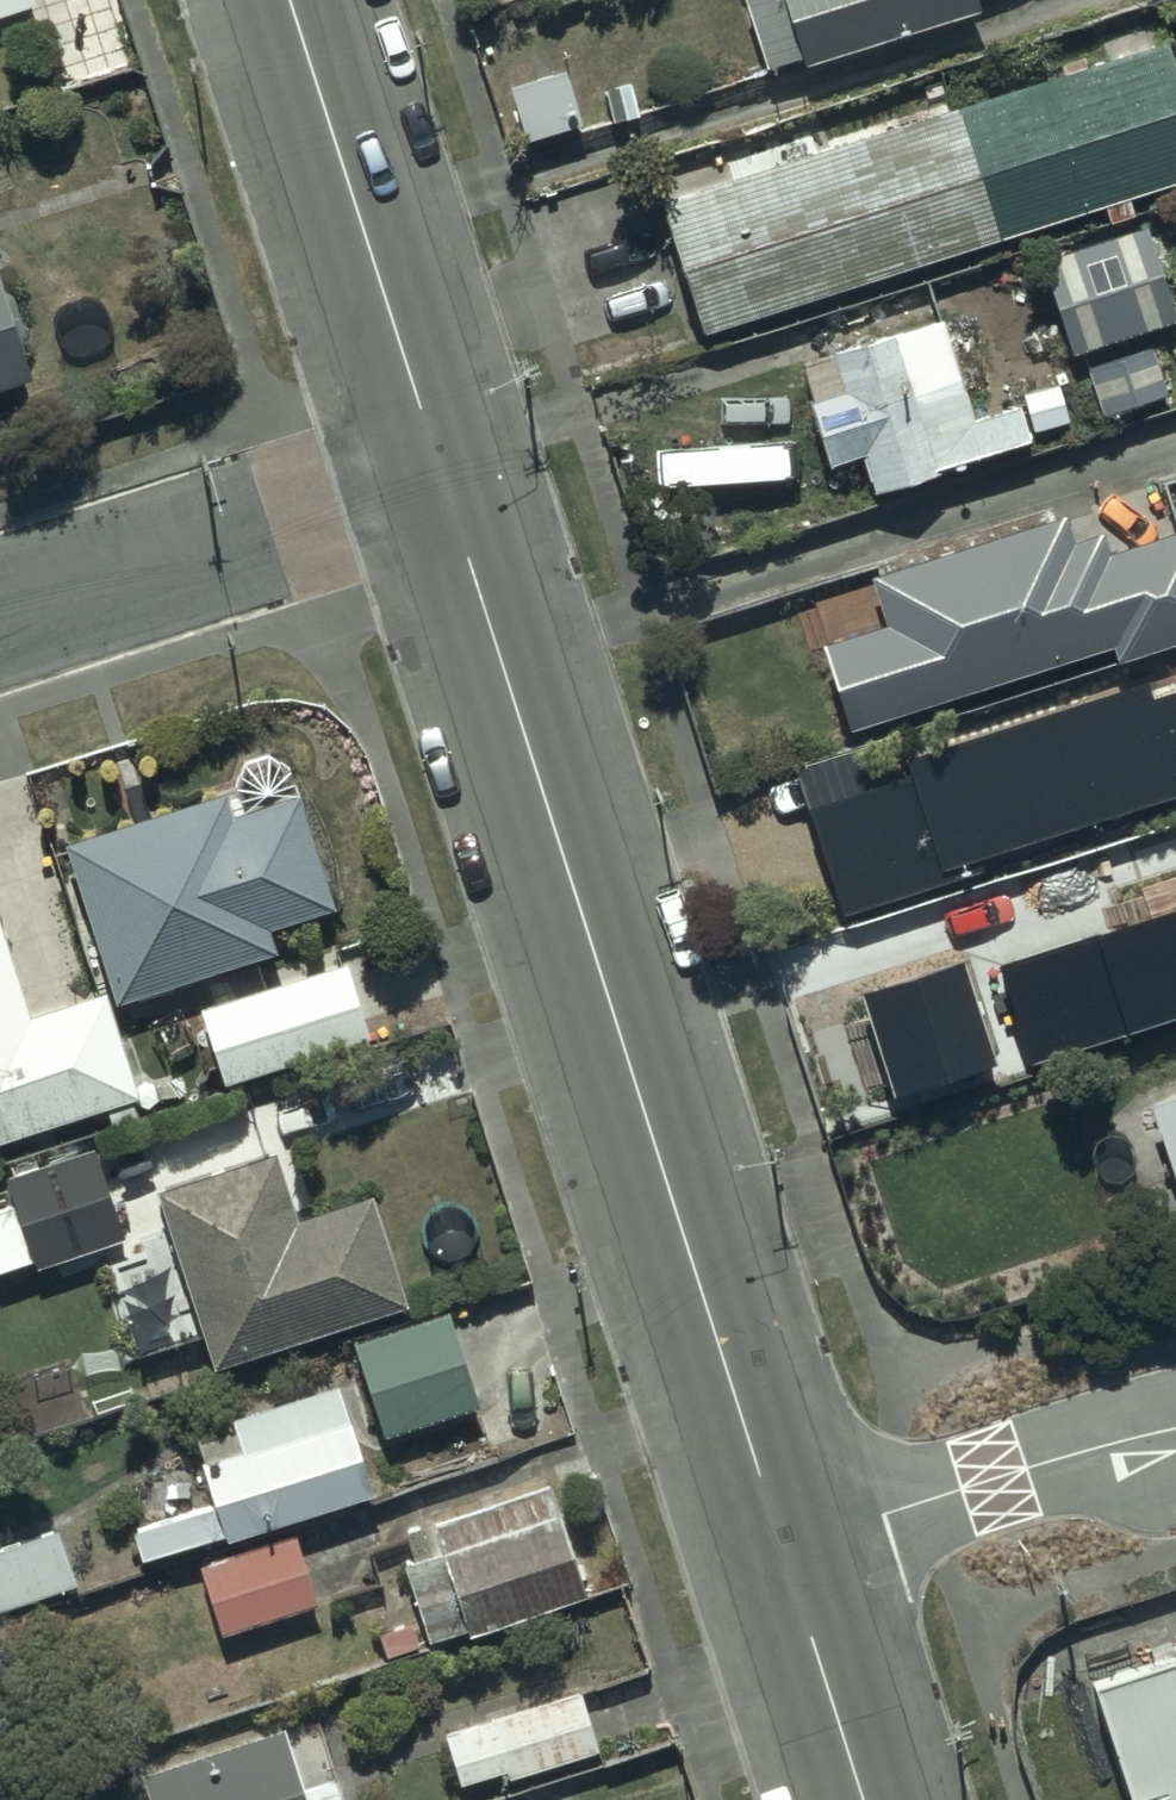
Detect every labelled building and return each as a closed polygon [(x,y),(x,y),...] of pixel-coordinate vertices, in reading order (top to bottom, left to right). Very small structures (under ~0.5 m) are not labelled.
[(30,5),(28,0),(0,0),(0,15),(30,5)] [(966,0),(739,0),(758,65),(793,55),(795,62),(969,11),(966,0)] [(1162,41),(822,148),(819,137),(746,160),(749,171),(659,199),(701,332),(1102,206),(1107,222),(1136,213),(1130,195),(1175,181),(1175,86),(1162,41)] [(573,121),(555,68),(501,87),(518,139),(573,121)] [(1172,319),(1142,225),(1031,260),(1061,354),(1172,319)] [(28,381),(0,295),(0,390),(28,381)] [(970,418),(939,317),(831,349),(842,387),(804,398),(824,464),(861,453),(872,489),(959,463),(958,458),(1027,437),(1017,404),(970,418)] [(1157,391),(1143,349),(1080,371),(1095,413),(1157,391)] [(1054,513),(861,576),(877,624),(811,646),(839,730),(1101,643),(1107,663),(1175,641),(1175,531),(1101,556),(1094,532),(1064,541),(1054,513)] [(1137,695),(1131,678),(892,758),(897,776),(803,804),(836,913),(973,871),(968,858),(1161,795),(1172,824),(1175,823),(1175,682),(1137,695)] [(323,907),(287,794),(234,809),(231,799),(218,803),(215,794),(54,846),(105,1003),(268,950),(261,928),(323,907)] [(1002,967),(1034,1065),(1175,1020),(1175,912),(1002,967)] [(970,958),(864,992),(898,1098),(1004,1064),(970,958)] [(4,1160),(66,1141),(60,1122),(99,1110),(103,1121),(130,1113),(92,994),(18,1017),(0,960),(0,1149),(4,1160)] [(340,962),(191,1010),(216,1086),(364,1038),(340,962)] [(1147,1099),(1171,1178),(1175,1177),(1175,1090),(1147,1099)] [(84,1149),(0,1179),(0,1192),(3,1201),(0,1202),(0,1269),(23,1260),(26,1268),(116,1237),(84,1149)] [(288,1219),(265,1153),(148,1192),(187,1309),(162,1317),(172,1346),(193,1339),(203,1369),(397,1303),(360,1194),(288,1219)] [(465,1408),(436,1313),(344,1344),(376,1438),(465,1408)] [(363,1496),(327,1381),(220,1415),(216,1404),(179,1416),(206,1502),(120,1529),(129,1558),(212,1532),(216,1543),(363,1496)] [(582,1594),(546,1485),(425,1526),(433,1549),(397,1562),(424,1642),(463,1629),(464,1633),(582,1594)] [(46,1530),(0,1546),(0,1602),(63,1580),(46,1530)] [(308,1606),(288,1540),(193,1571),(213,1635),(308,1606)] [(1081,1685),(1118,1799),(1134,1799),(1156,1793),(1159,1799),(1175,1794),(1175,1643),(1157,1650),(1160,1659),(1081,1685)] [(591,1751),(572,1691),(434,1736),(450,1785),(495,1770),(498,1781),(591,1751)] [(279,1726),(134,1768),(143,1799),(339,1799),(331,1774),(294,1785),(279,1726)]
